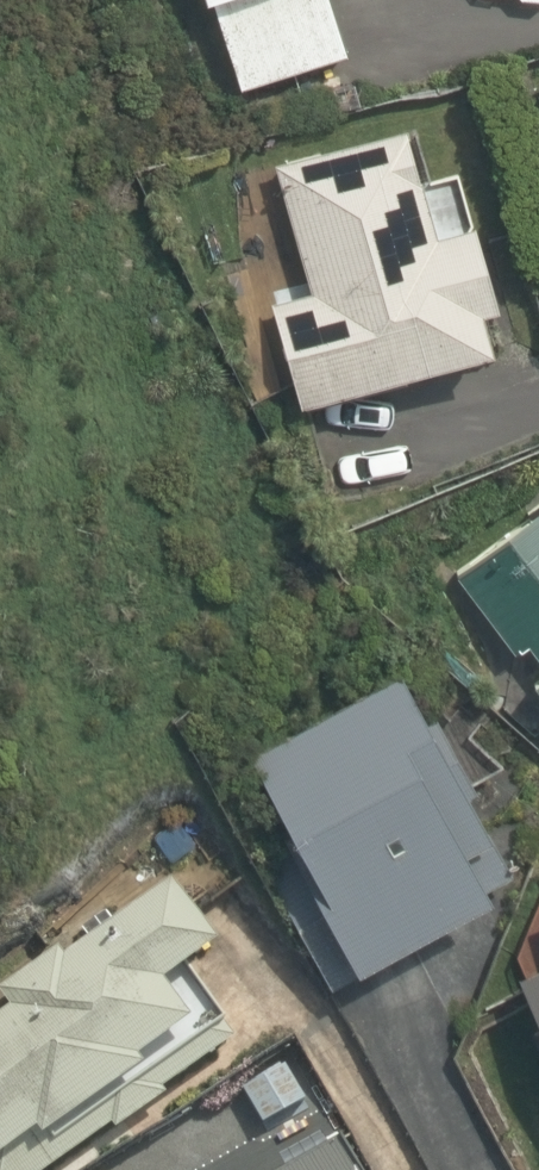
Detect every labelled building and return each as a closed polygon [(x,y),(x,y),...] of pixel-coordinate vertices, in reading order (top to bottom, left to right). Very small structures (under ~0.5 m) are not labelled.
[(238,87),(342,51),(325,0),(209,0),(238,87)] [(534,16),(538,12),(538,0),(521,0),(534,16)] [(300,405),(493,348),(480,305),(497,300),(474,223),(435,234),(403,126),(275,163),(313,293),(270,305),(300,405)] [(516,651),(527,643),(538,660),(538,506),(455,569),(516,651)] [(428,722),(400,671),(249,754),(309,863),(276,881),(332,982),(492,893),(486,884),(512,870),(492,833),(496,831),(434,719),(428,722)] [(0,997),(0,1169),(57,1169),(110,1131),(117,1140),(167,1104),(159,1093),(237,1035),(190,971),(220,949),(166,875),(65,950),(54,936),(0,976),(0,995),(1,997),(0,997)] [(338,1139),(283,1169),(356,1169),(338,1139)]
